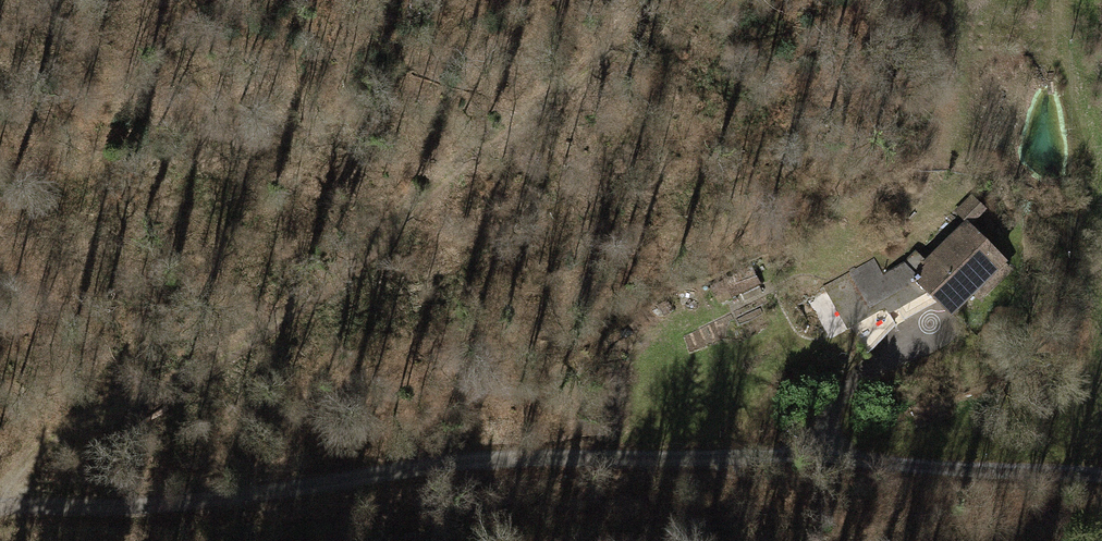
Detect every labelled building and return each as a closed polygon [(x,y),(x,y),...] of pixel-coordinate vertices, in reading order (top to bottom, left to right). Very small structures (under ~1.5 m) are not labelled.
[(951,212),(967,225),(980,209),(964,195),(951,212)] [(996,254),(967,225),(927,262),(913,276),(917,281),(918,280),(930,292),(946,309),(965,290),(969,294),(982,282),(987,289),(1009,268),(996,254)] [(913,276),(927,262),(915,250),(905,265),(883,276),(873,258),(826,288),(850,327),(883,307),(890,314),(930,292),(918,280),(917,281),(913,276)]
